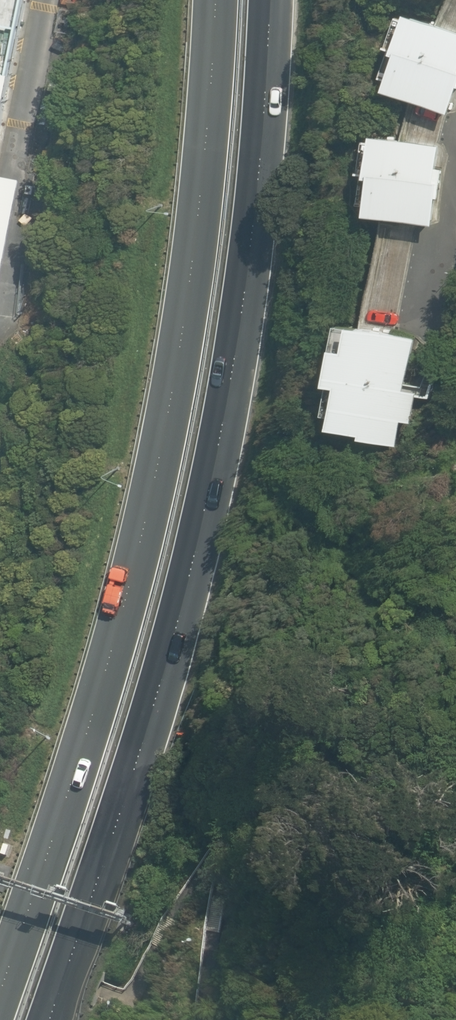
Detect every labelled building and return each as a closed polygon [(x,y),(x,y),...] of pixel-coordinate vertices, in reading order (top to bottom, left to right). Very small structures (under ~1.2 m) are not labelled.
[(29,0),(0,0),(0,145),(29,0)] [(452,114),(455,102),(455,29),(411,12),(408,20),(399,16),(387,47),(391,48),(380,77),(391,81),(388,89),(452,114)] [(440,169),(444,144),(376,134),(375,142),(364,141),(360,173),(364,174),(360,204),(371,206),(370,214),(436,222),(444,170),(440,169)] [(27,177),(0,172),(0,302),(27,177)] [(409,388),(420,338),(357,323),(356,325),(343,322),(330,379),(333,380),(332,382),(333,382),(327,413),(336,416),(334,427),(365,433),(364,438),(400,446),(405,419),(415,422),(421,391),(409,388)]
